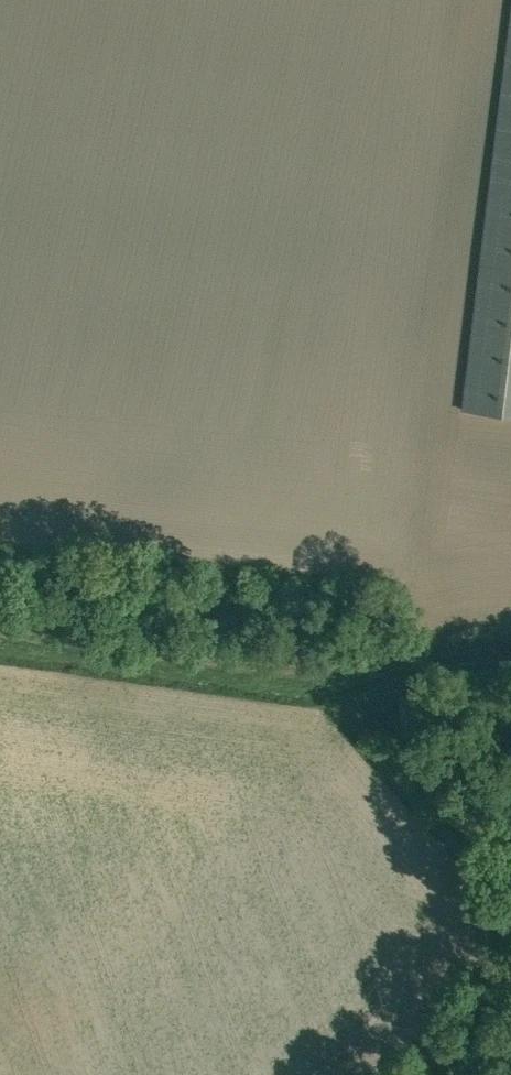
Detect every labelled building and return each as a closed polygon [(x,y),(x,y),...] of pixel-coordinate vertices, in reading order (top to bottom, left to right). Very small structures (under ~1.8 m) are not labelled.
[(465,409),(510,414),(510,14),(465,409)]
